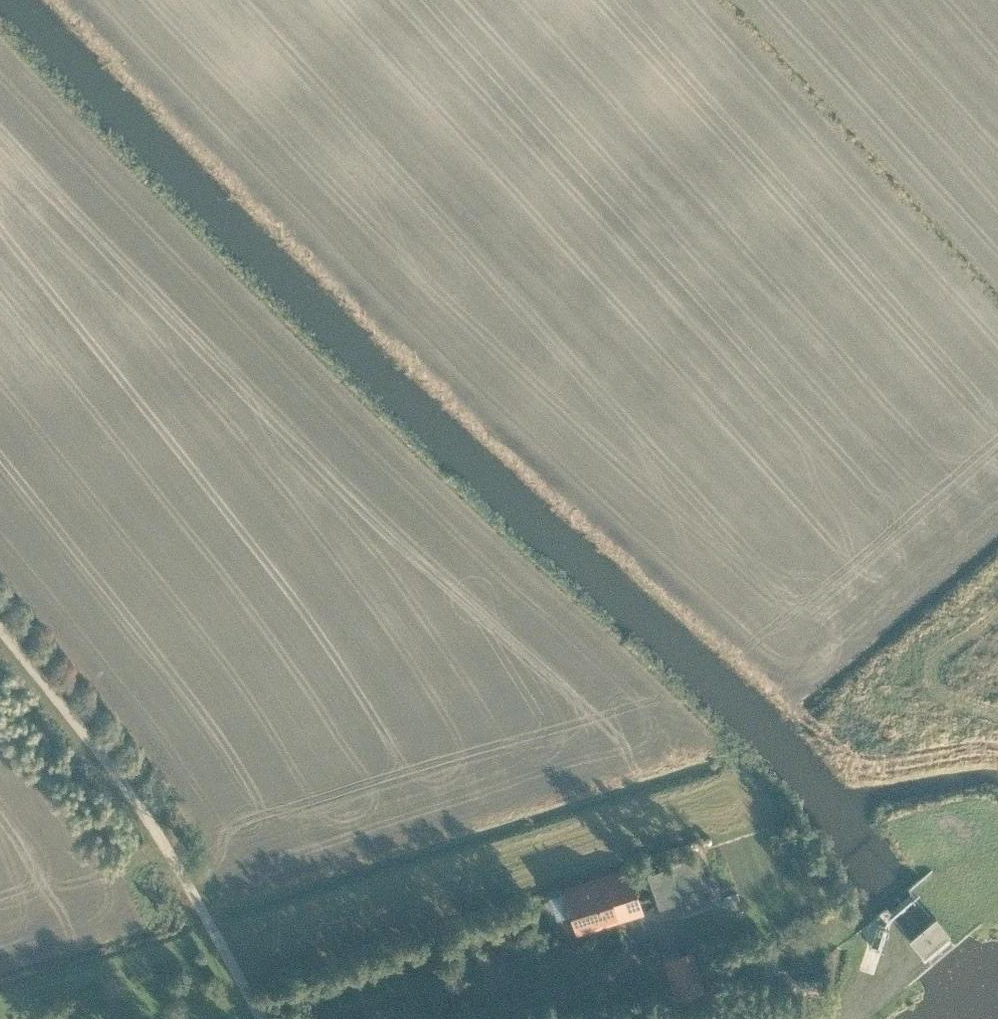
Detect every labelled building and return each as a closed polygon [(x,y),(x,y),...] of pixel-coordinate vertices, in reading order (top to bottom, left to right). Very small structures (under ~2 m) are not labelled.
[(644,860),(657,904),(680,898),(683,910),(714,899),(711,889),(726,884),(713,840),(644,860)] [(562,887),(576,931),(649,907),(635,863),(562,887)] [(924,951),(950,931),(936,914),(911,934),(924,951)]
